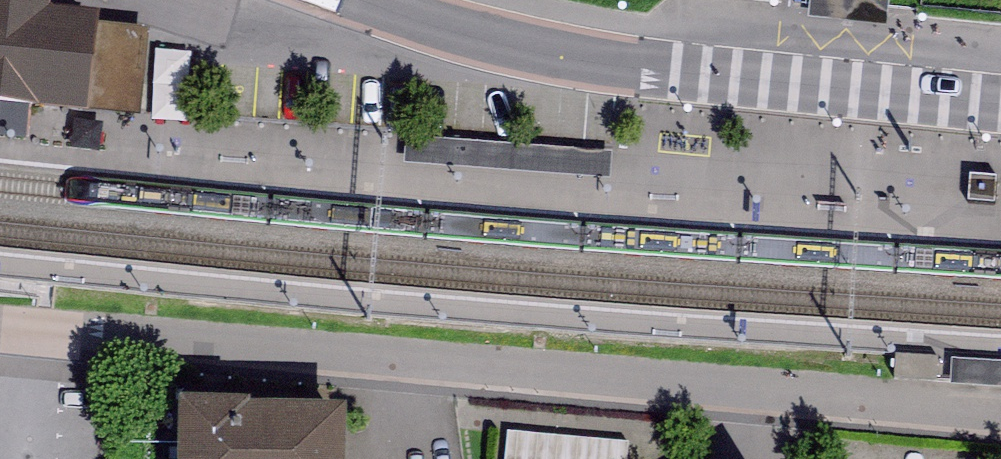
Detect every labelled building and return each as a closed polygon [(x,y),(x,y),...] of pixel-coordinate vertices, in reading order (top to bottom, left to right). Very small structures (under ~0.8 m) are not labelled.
[(91,110),(102,11),(6,0),(0,0),(0,100),(91,110)] [(873,0),(809,0),(807,18),(888,26),(890,2),(873,0)] [(422,138),(419,167),(612,182),(614,154),(422,138)] [(951,386),(1000,389),(1000,363),(952,360),(951,386)] [(182,408),(183,458),(348,458),(347,407),(182,408)]
